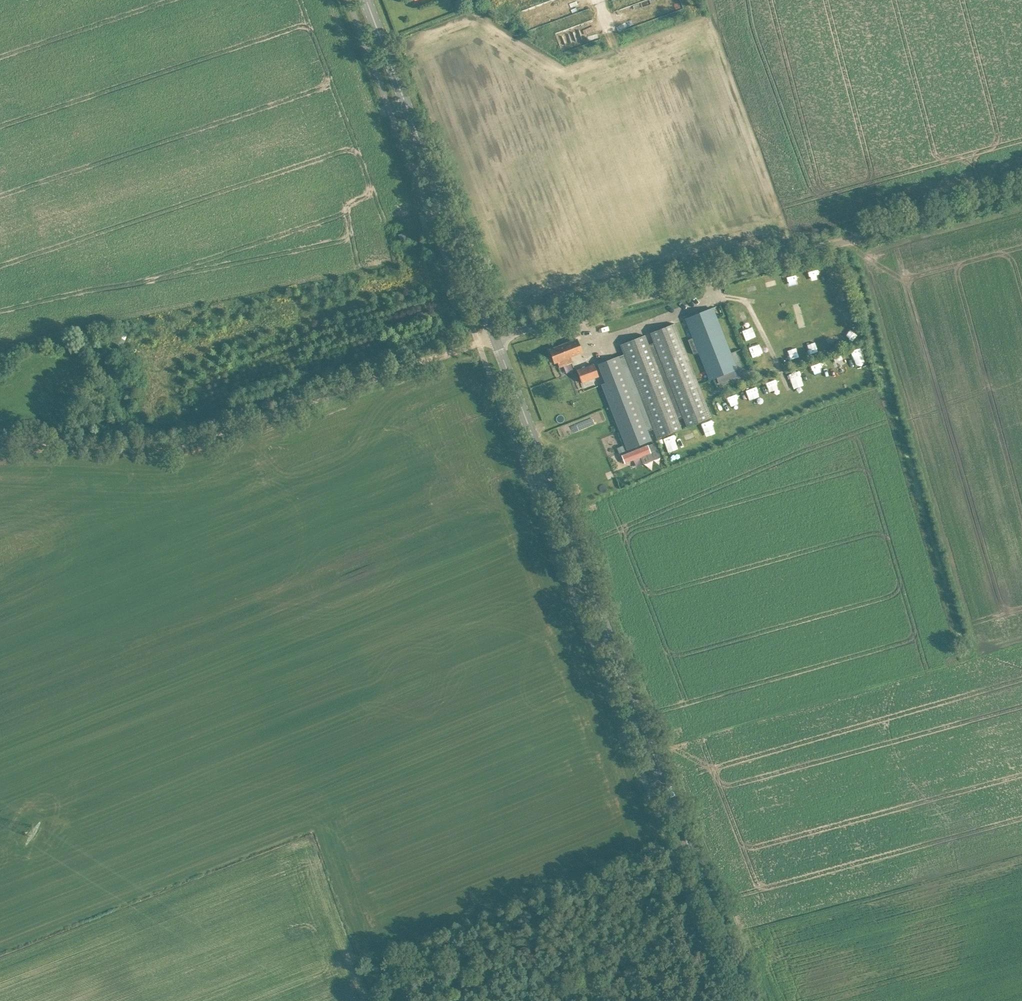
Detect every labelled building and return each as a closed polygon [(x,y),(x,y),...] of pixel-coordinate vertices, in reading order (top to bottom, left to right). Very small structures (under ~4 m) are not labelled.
[(837,278),(841,268),(834,265),(830,274),(837,278)] [(806,271),(808,280),(818,278),(816,268),(806,271)] [(785,276),(788,285),(797,283),(795,273),(785,276)] [(766,287),(775,284),(773,275),(763,277),(766,287)] [(847,290),(837,292),(839,302),(849,300),(847,290)] [(709,380),(716,377),(719,385),(735,379),(732,371),(736,369),(713,308),(685,319),(692,338),(687,340),(693,354),(698,352),(709,380)] [(734,313),(736,321),(746,319),(744,310),(734,313)] [(711,417),(674,323),(650,333),(654,343),(648,345),(644,335),(620,345),(624,354),(598,364),(605,383),(601,384),(627,450),(652,441),(648,431),(653,429),(657,438),(681,429),(678,419),(683,417),(687,427),(711,417)] [(824,337),(826,346),(835,344),(832,335),(824,337)] [(557,362),(558,366),(559,367),(573,362),(571,357),(582,352),(578,338),(549,350),(554,363),(557,362)] [(815,342),(805,345),(807,354),(817,351),(815,342)] [(851,349),(855,364),(866,361),(862,346),(851,349)] [(839,355),(831,358),(834,367),(843,364),(839,355)] [(577,371),(581,384),(598,378),(594,365),(577,371)] [(791,384),(802,379),(798,370),(787,374),(791,384)] [(157,387),(155,373),(144,374),(146,388),(157,387)] [(625,463),(629,461),(640,457),(643,464),(659,458),(656,451),(653,443),(626,453),(622,455),(625,463)]
